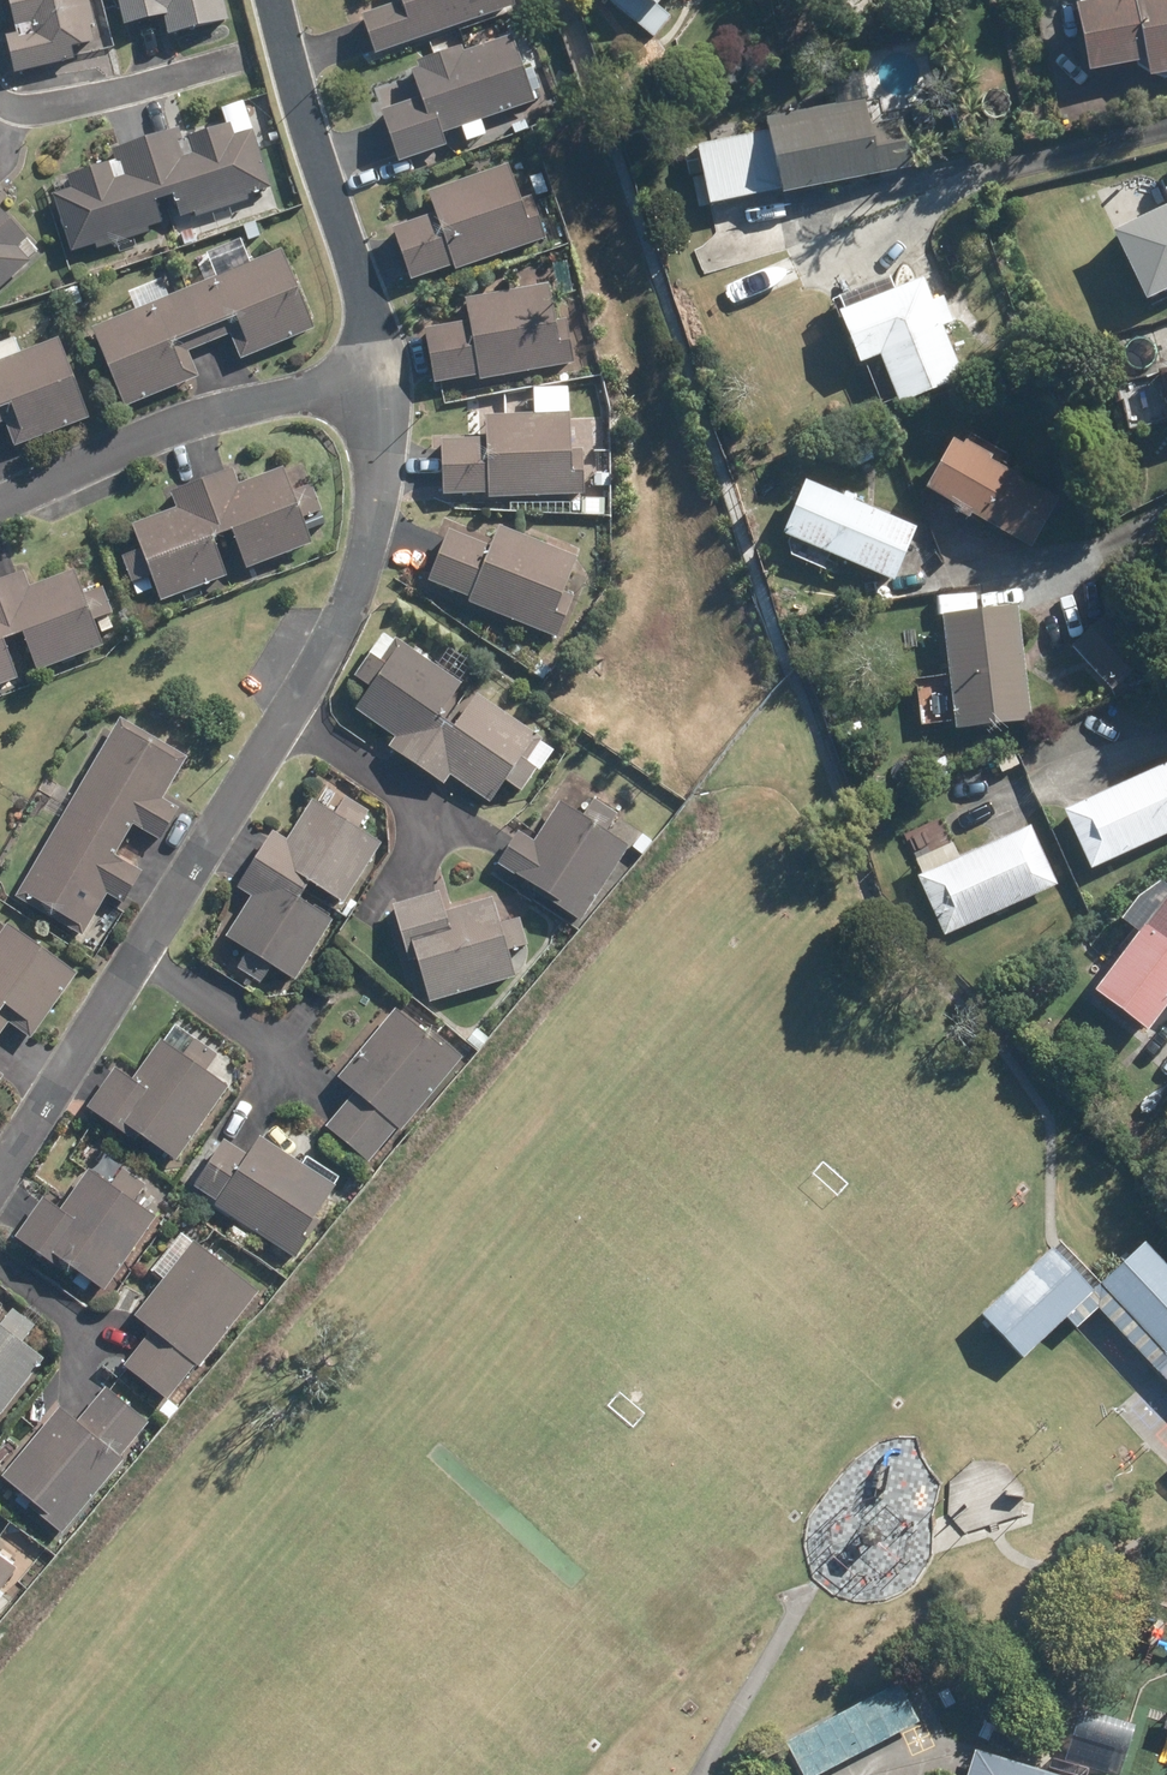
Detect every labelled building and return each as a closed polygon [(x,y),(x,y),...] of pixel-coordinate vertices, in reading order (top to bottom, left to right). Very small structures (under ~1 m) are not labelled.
[(14,33),(3,36),(13,74),(72,58),(69,47),(92,41),(88,25),(95,24),(88,0),(6,0),(14,33)] [(123,23),(162,14),(166,35),(226,20),(221,0),(117,0),(123,23)] [(400,3),(361,15),(374,53),(514,5),(512,0),(399,0),(400,3)] [(651,37),(669,16),(655,4),(658,0),(607,0),(651,37)] [(1075,5),(1089,72),(1146,60),(1149,75),(1166,72),(1166,0),(1098,0),(1075,5)] [(446,146),(441,134),(532,101),(509,36),(461,53),(459,47),(416,62),(418,68),(410,71),(419,97),(380,111),(399,163),(446,146)] [(861,100),(766,119),(769,132),(697,146),(709,203),(778,189),(779,195),(911,169),(901,119),(866,125),(861,100)] [(143,139),(161,197),(173,193),(180,216),(195,211),(197,216),(246,200),(244,195),(269,187),(252,132),(255,131),(249,112),(224,119),(226,126),(180,141),(176,128),(143,139)] [(66,174),(70,189),(52,195),(70,249),(94,241),(96,248),(147,232),(145,226),(159,222),(153,200),(161,197),(143,139),(110,149),(114,164),(106,167),(105,162),(66,174)] [(433,212),(391,227),(410,281),(453,266),(455,270),(546,238),(531,196),(518,200),(505,164),(426,192),(433,212)] [(530,177),(536,196),(547,193),(541,174),(530,177)] [(1112,231),(1145,300),(1166,289),(1166,204),(1112,231)] [(36,251),(0,213),(0,287),(27,262),(25,261),(36,251)] [(242,226),(247,241),(259,237),(254,223),(242,226)] [(186,288),(207,341),(229,332),(240,360),(312,330),(279,250),(186,288)] [(564,262),(553,265),(559,295),(571,293),(564,262)] [(1122,262),(1107,269),(1114,284),(1129,278),(1122,262)] [(126,265),(116,270),(120,278),(130,273),(126,265)] [(941,326),(952,321),(942,297),(931,302),(921,278),(892,289),(887,275),(832,296),(858,364),(880,356),(898,402),(961,378),(941,326)] [(468,323),(424,331),(433,383),(477,375),(478,381),(573,364),(565,319),(552,322),(544,276),(514,282),(515,291),(464,300),(468,323)] [(64,292),(69,308),(81,304),(76,288),(64,292)] [(186,288),(92,328),(125,406),(197,377),(186,350),(207,341),(186,288)] [(4,420),(14,444),(85,418),(56,340),(19,354),(14,340),(0,345),(0,422),(4,420)] [(1159,365),(1161,374),(1119,383),(1129,429),(1166,421),(1166,363),(1159,365)] [(485,438),(439,440),(441,495),(487,494),(488,498),(583,494),(581,448),(567,449),(566,411),(484,415),(485,438)] [(603,436),(591,437),(593,451),(604,450),(603,436)] [(988,461),(990,457),(964,442),(962,446),(950,440),(922,488),(958,509),(956,513),(965,519),(968,514),(1029,548),(1056,499),(988,461)] [(310,543),(300,519),(320,511),(309,485),(290,493),(280,467),(236,485),(229,468),(198,481),(219,532),(229,527),(247,569),(310,543)] [(771,467),(756,471),(760,483),(774,479),(771,467)] [(140,549),(120,557),(136,595),(155,587),(161,602),(225,576),(209,536),(219,532),(198,481),(170,493),(176,508),(130,526),(140,549)] [(802,481),(780,534),(893,581),(915,528),(802,481)] [(447,529),(427,580),(469,597),(468,601),(556,637),(572,596),(561,592),(574,558),(498,527),(489,547),(447,529)] [(0,579),(0,612),(9,636),(21,631),(37,671),(102,646),(98,636),(113,630),(107,615),(111,613),(101,587),(80,595),(71,572),(28,588),(21,571),(0,579)] [(942,615),(954,728),(1029,719),(1016,607),(942,615)] [(15,678),(0,640),(9,636),(0,612),(0,684),(15,678)] [(1108,613),(1071,647),(1109,689),(1147,655),(1108,613)] [(394,737),(386,747),(414,766),(444,723),(435,717),(457,684),(393,639),(392,641),(383,635),(352,677),(368,688),(353,709),(394,737)] [(537,662),(531,672),(544,679),(550,670),(537,662)] [(444,723),(414,766),(441,785),(448,775),(488,803),(503,781),(519,792),(535,769),(538,772),(552,752),(538,742),(540,740),(475,693),(451,728),(444,723)] [(160,800),(185,757),(118,719),(63,815),(119,847),(132,825),(158,840),(176,809),(160,800)] [(944,758),(927,768),(934,781),(951,772),(944,758)] [(1065,810),(1090,868),(1166,833),(1166,765),(1065,810)] [(490,861),(518,879),(512,889),(572,927),(577,920),(572,917),(620,843),(597,828),(609,809),(586,794),(574,813),(552,799),(527,838),(511,827),(490,861)] [(305,883),(322,894),(320,897),(334,906),(337,901),(342,904),(380,844),(356,829),(367,813),(343,798),(332,815),(310,801),(284,842),(270,833),(253,860),(301,890),(305,883)] [(141,873),(113,857),(119,847),(63,815),(15,897),(81,936),(106,894),(123,904),(141,873)] [(923,858),(930,872),(917,878),(942,935),(1056,885),(1030,828),(951,863),(945,848),(923,858)] [(640,834),(630,847),(640,855),(650,843),(640,834)] [(245,952),(235,968),(258,984),(270,965),(293,980),(330,922),(295,899),(301,890),(253,860),(236,887),(250,896),(224,939),(245,952)] [(436,891),(390,904),(406,962),(416,959),(428,1002),(513,977),(506,951),(527,945),(519,919),(498,925),(490,899),(443,912),(436,891)] [(1093,990),(1146,1030),(1166,1003),(1166,893),(1093,990)] [(7,1023),(28,1038),(74,975),(6,925),(3,928),(0,926),(0,1032),(7,1023)] [(393,1009),(336,1078),(354,1092),(324,1127),(367,1162),(396,1127),(400,1130),(460,1058),(427,1032),(425,1034),(393,1009)] [(475,1029),(466,1041),(478,1051),(488,1039),(475,1029)] [(114,1070),(86,1108),(133,1142),(139,1134),(173,1160),(226,1088),(204,1071),(215,1057),(194,1039),(181,1057),(160,1041),(130,1082),(114,1070)] [(318,1225),(312,1221),(333,1186),(257,1139),(247,1155),(222,1140),(193,1187),(217,1201),(213,1207),(297,1258),(318,1225)] [(42,1200),(14,1240),(59,1271),(64,1264),(77,1273),(70,1283),(83,1292),(91,1280),(104,1289),(154,1217),(131,1202),(143,1185),(120,1169),(108,1186),(87,1171),(58,1211),(42,1200)] [(232,1227),(224,1238),(242,1250),(249,1239),(232,1227)] [(163,1280),(133,1317),(151,1332),(123,1368),(166,1401),(196,1365),(199,1367),(257,1294),(182,1234),(151,1270),(163,1280)] [(1137,1250),(1093,1290),(1166,1370),(1166,1283),(1137,1250)] [(1042,1251),(977,1315),(1017,1357),(1082,1293),(1042,1251)] [(42,1362),(20,1344),(32,1328),(11,1310),(0,1324),(0,1414),(42,1362)] [(57,1409),(1,1478),(21,1494),(16,1499),(62,1535),(122,1462),(118,1459),(147,1424),(103,1388),(74,1423),(57,1409)] [(14,1568),(10,1566),(16,1557),(0,1546),(0,1589),(14,1568)] [(785,1737),(804,1774),(916,1718),(896,1679),(785,1737)] [(1105,1714),(1090,1760),(1113,1767),(1127,1721),(1105,1714)] [(986,1767),(984,1774),(1013,1774),(986,1767)]
